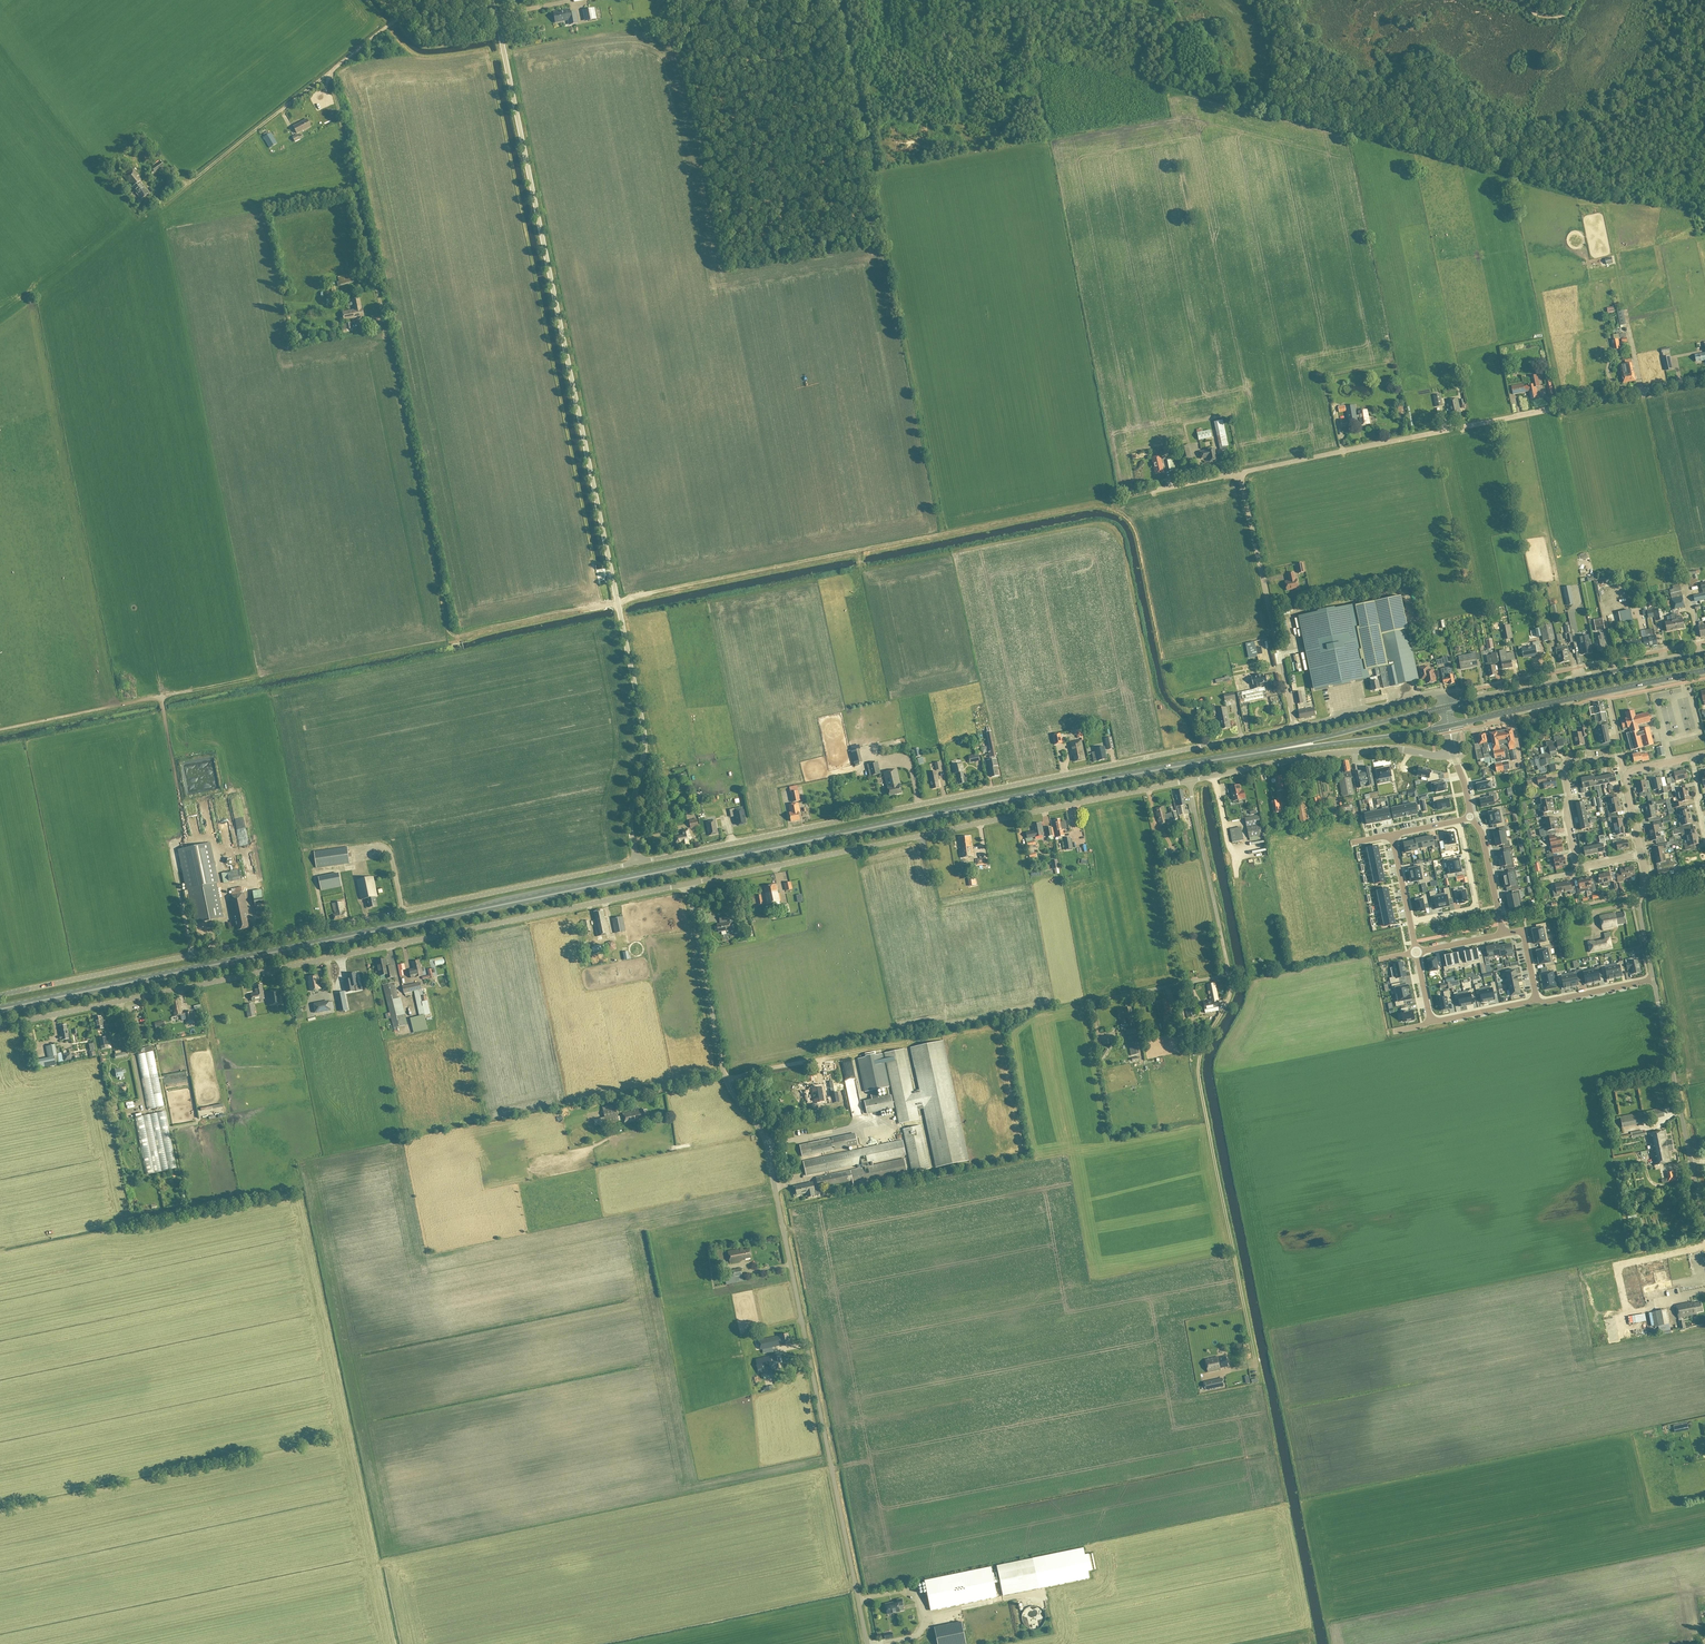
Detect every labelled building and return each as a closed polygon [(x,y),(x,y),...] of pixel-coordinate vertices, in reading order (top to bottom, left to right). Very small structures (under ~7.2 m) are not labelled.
[(594,8),(586,10),(588,21),(596,19),(594,8)] [(570,12),(569,9),(553,12),(555,22),(567,20),(568,25),(578,23),(576,11),(570,12)] [(310,126),(307,119),(293,126),(297,133),(310,126)] [(267,130),(262,133),(265,137),(264,138),(270,148),(276,144),(271,134),(270,134),(267,130)] [(143,156),(145,159),(152,155),(153,157),(156,155),(153,150),(146,154),(146,155),(143,156)] [(152,174),(159,168),(160,170),(162,168),(161,167),(163,166),(160,161),(159,162),(158,160),(155,162),(156,164),(154,165),(153,165),(150,167),(153,170),(150,172),(152,174)] [(133,169),(123,176),(132,188),(131,188),(140,200),(148,194),(145,189),(144,190),(143,188),(144,187),(142,186),(141,185),(139,182),(140,182),(136,177),(138,176),(133,169)] [(338,277),(340,286),(355,282),(354,277),(345,280),(344,276),(338,277)] [(354,318),(353,317),(363,315),(362,309),(361,309),(359,299),(352,300),(354,310),(342,313),(344,320),(354,318)] [(1620,349),(1618,339),(1611,341),(1613,350),(1620,349)] [(1669,347),(1660,349),(1662,358),(1664,357),(1664,353),(1670,352),(1669,347)] [(1627,374),(1629,382),(1635,381),(1632,364),(1625,366),(1625,367),(1627,374)] [(1625,367),(1625,366),(1620,367),(1621,372),(1619,372),(1619,376),(1621,375),(1623,384),(1629,382),(1627,374),(1625,367)] [(1528,395),(1530,400),(1538,398),(1536,387),(1539,386),(1537,375),(1530,377),(1531,385),(1529,386),(1529,385),(1528,385),(1528,386),(1527,386),(1527,387),(1524,387),(1523,384),(1511,387),(1513,395),(1525,392),(1528,392),(1529,395),(1528,395)] [(1433,396),(1435,406),(1442,405),(1440,394),(1433,396)] [(1457,398),(1446,401),(1448,408),(1449,407),(1450,411),(1449,411),(1450,416),(1460,414),(1459,408),(1457,398)] [(1337,412),(1338,418),(1347,417),(1345,406),(1338,407),(1339,412),(1337,412)] [(1358,417),(1359,425),(1368,423),(1366,409),(1357,411),(1358,415),(1357,415),(1357,417),(1358,417)] [(1214,422),(1219,448),(1227,446),(1222,420),(1214,422)] [(1209,430),(1202,432),(1196,433),(1198,440),(1211,437),(1209,430)] [(1163,448),(1165,455),(1171,453),(1169,446),(1163,448)] [(1206,451),(1199,452),(1200,459),(1207,457),(1208,461),(1216,459),(1214,449),(1206,450),(1206,451)] [(1156,453),(1157,457),(1151,458),(1155,473),(1163,472),(1160,456),(1159,453),(1156,453)] [(1173,459),(1167,460),(1169,471),(1175,470),(1173,459)] [(1296,565),(1298,574),(1305,572),(1303,563),(1296,565)] [(1288,581),(1284,582),(1286,591),(1298,588),(1296,580),(1295,580),(1293,573),(1287,574),(1288,581)] [(1673,589),(1669,590),(1671,598),(1682,596),(1679,584),(1672,586),(1673,589)] [(1682,596),(1671,598),(1674,610),(1685,607),(1682,596)] [(1402,683),(1417,680),(1418,680),(1401,597),(1366,604),(1372,635),(1376,651),(1381,676),(1384,688),(1402,684),(1402,683)] [(1372,691),(1380,689),(1378,681),(1377,677),(1381,676),(1376,651),(1372,635),(1366,604),(1355,606),(1360,628),(1358,628),(1354,607),(1333,611),(1332,609),(1323,611),(1324,613),(1299,618),(1314,688),(1368,677),(1367,670),(1375,669),(1376,677),(1370,678),(1371,682),(1371,687),(1370,687),(1371,690),(1372,690),(1372,691)] [(1661,609),(1655,611),(1657,621),(1663,619),(1661,609)] [(1607,616),(1609,627),(1633,622),(1631,610),(1607,616)] [(1676,630),(1673,614),(1670,615),(1671,619),(1672,618),(1673,621),(1665,622),(1667,631),(1676,630)] [(1676,614),(1673,614),(1676,630),(1684,628),(1682,619),(1676,620),(1676,618),(1677,618),(1676,614)] [(1603,621),(1594,622),(1595,631),(1604,630),(1603,621)] [(1436,623),(1428,625),(1431,636),(1435,635),(1434,628),(1437,627),(1436,623)] [(1551,625),(1540,627),(1543,641),(1554,639),(1551,625)] [(1616,628),(1617,635),(1621,635),(1621,633),(1625,633),(1624,627),(1616,628)] [(1652,646),(1657,645),(1655,635),(1653,629),(1649,630),(1650,636),(1652,646)] [(1650,636),(1649,630),(1645,630),(1646,637),(1643,638),(1644,647),(1652,646),(1650,636)] [(1603,650),(1604,650),(1604,647),(1605,647),(1603,636),(1602,633),(1597,634),(1597,637),(1598,641),(1595,642),(1594,642),(1595,647),(1596,647),(1597,652),(1600,651),(1601,652),(1603,651),(1603,650)] [(1591,653),(1590,646),(1591,646),(1590,640),(1589,640),(1588,635),(1579,637),(1582,655),(1591,653)] [(1629,650),(1643,647),(1642,640),(1636,641),(1636,638),(1625,641),(1627,651),(1629,650)] [(1495,649),(1494,640),(1487,641),(1488,650),(1495,649)] [(1536,652),(1540,651),(1538,642),(1533,643),(1533,646),(1521,648),(1523,657),(1530,656),(1531,657),(1536,656),(1536,652)] [(1562,651),(1561,647),(1560,644),(1556,645),(1557,648),(1555,648),(1556,652),(1557,657),(1558,657),(1560,663),(1564,662),(1562,651)] [(1562,651),(1564,662),(1569,661),(1567,655),(1569,655),(1568,649),(1567,646),(1561,647),(1562,651)] [(1498,663),(1496,655),(1496,653),(1491,654),(1491,655),(1486,656),(1487,663),(1485,664),(1486,668),(1487,668),(1489,676),(1496,675),(1494,666),(1493,664),(1498,663)] [(1501,662),(1503,669),(1512,667),(1510,659),(1514,659),(1513,653),(1505,654),(1507,661),(1501,662)] [(1475,654),(1467,655),(1469,668),(1477,666),(1475,654)] [(1458,657),(1460,664),(1461,670),(1469,668),(1467,655),(1458,657)] [(1427,666),(1418,668),(1421,680),(1425,679),(1426,684),(1430,683),(1431,684),(1432,684),(1433,682),(1436,682),(1434,670),(1428,671),(1427,666)] [(1448,676),(1447,672),(1442,673),(1443,679),(1442,679),(1443,684),(1449,683),(1449,684),(1454,683),(1452,675),(1448,676)] [(1253,685),(1254,690),(1261,688),(1260,684),(1267,682),(1267,679),(1267,677),(1266,678),(1266,675),(1261,676),(1261,675),(1257,676),(1257,677),(1251,678),(1253,685)] [(1239,704),(1267,698),(1265,687),(1261,688),(1254,690),(1237,693),(1239,704)] [(1234,692),(1223,695),(1225,702),(1235,700),(1234,692)] [(1605,713),(1603,702),(1593,704),(1593,707),(1589,708),(1591,715),(1594,715),(1600,745),(1610,743),(1606,727),(1608,726),(1607,721),(1606,721),(1604,713),(1605,713)] [(1226,707),(1216,709),(1221,730),(1230,728),(1226,707)] [(1314,708),(1298,711),(1300,719),(1315,716),(1314,708)] [(1625,720),(1621,722),(1623,731),(1630,729),(1631,732),(1626,734),(1631,750),(1653,745),(1648,728),(1639,731),(1637,726),(1650,722),(1649,719),(1651,719),(1650,715),(1649,716),(1648,713),(1635,716),(1634,711),(1631,712),(1631,710),(1627,711),(1628,712),(1625,713),(1627,718),(1625,719),(1625,720)] [(1575,746),(1584,745),(1583,737),(1587,736),(1585,728),(1580,729),(1580,733),(1573,734),(1575,746)] [(1507,731),(1505,731),(1508,746),(1509,747),(1509,750),(1514,749),(1513,746),(1515,746),(1512,730),(1511,730),(1510,729),(1508,729),(1507,731)] [(1509,760),(1506,746),(1508,746),(1505,731),(1494,733),(1493,732),(1491,733),(1490,734),(1493,749),(1488,750),(1491,762),(1491,763),(1509,760)] [(990,752),(995,751),(991,732),(986,732),(990,752)] [(1054,744),(1062,743),(1060,734),(1053,735),(1054,744)] [(1488,750),(1485,734),(1477,736),(1480,749),(1482,749),(1482,751),(1480,752),(1475,753),(1477,760),(1484,759),(1484,760),(1483,760),(1484,761),(1485,764),(1491,762),(1488,750)] [(1558,748),(1558,750),(1564,749),(1563,743),(1566,743),(1566,745),(1570,744),(1568,737),(1565,737),(1560,738),(1560,736),(1553,738),(1554,742),(1556,742),(1558,748)] [(1108,750),(1114,748),(1111,737),(1105,739),(1108,750)] [(1069,743),(1071,755),(1073,754),(1074,762),(1084,760),(1080,740),(1069,743)] [(1555,749),(1558,748),(1556,742),(1554,742),(1552,743),(1552,741),(1546,743),(1546,747),(1547,747),(1549,747),(1551,757),(1556,755),(1555,749)] [(1095,752),(1092,753),(1094,762),(1107,759),(1104,747),(1094,749),(1095,752)] [(1539,761),(1547,759),(1548,765),(1550,765),(1549,759),(1551,759),(1551,757),(1549,747),(1547,747),(1546,747),(1543,748),(1545,754),(1538,756),(1539,759),(1539,761)] [(1641,753),(1633,755),(1634,762),(1642,760),(1642,762),(1649,760),(1647,753),(1641,755),(1641,753)] [(978,754),(968,756),(970,763),(980,761),(978,754)] [(988,760),(987,761),(987,765),(989,772),(990,772),(991,777),(998,776),(996,766),(997,766),(996,759),(988,760)] [(1543,766),(1548,765),(1547,759),(1539,761),(1539,759),(1534,760),(1535,766),(1537,766),(1538,771),(1539,771),(1539,774),(1547,773),(1546,769),(1544,769),(1543,766)] [(877,762),(868,764),(870,776),(880,774),(877,762)] [(1344,779),(1339,780),(1342,797),(1353,795),(1350,778),(1351,778),(1348,762),(1342,763),(1344,772),(1342,773),(1344,779)] [(963,771),(962,763),(952,766),(954,774),(956,773),(959,784),(967,782),(966,778),(964,778),(963,772),(963,771)] [(1504,770),(1502,763),(1494,764),(1496,772),(1504,770)] [(1409,769),(1408,765),(1396,768),(1398,777),(1404,776),(1404,779),(1414,777),(1412,769),(1409,769)] [(1360,771),(1355,772),(1358,788),(1363,787),(1363,786),(1366,785),(1367,787),(1373,785),(1370,767),(1363,769),(1363,772),(1360,773),(1360,771)] [(1377,771),(1379,780),(1391,777),(1392,782),(1392,783),(1395,782),(1393,770),(1390,771),(1389,768),(1385,769),(1384,768),(1384,769),(1382,770),(1382,769),(1381,769),(1381,770),(1377,771)] [(1418,768),(1417,777),(1427,778),(1427,781),(1438,782),(1439,775),(1430,774),(1431,770),(1427,770),(1427,769),(1423,769),(1418,768)] [(886,784),(887,784),(889,796),(902,793),(899,784),(900,784),(897,770),(883,773),(886,784)] [(1687,779),(1685,770),(1674,773),(1674,774),(1669,775),(1671,784),(1676,783),(1675,781),(1687,779)] [(930,776),(929,776),(932,789),(939,787),(937,775),(936,775),(935,771),(929,773),(930,776)] [(1608,776),(1609,783),(1616,782),(1614,774),(1608,776)] [(1545,776),(1537,778),(1538,785),(1543,784),(1544,789),(1556,787),(1555,778),(1546,780),(1545,776)] [(1587,777),(1590,788),(1594,787),(1595,791),(1597,790),(1594,778),(1595,778),(1594,776),(1587,777)] [(1609,783),(1608,776),(1601,777),(1603,785),(1609,783)] [(1277,788),(1277,792),(1284,790),(1281,777),(1275,778),(1275,779),(1272,780),(1271,781),(1272,783),(1273,784),(1275,783),(1276,788),(1277,788)] [(1581,779),(1582,784),(1582,786),(1580,787),(1581,794),(1586,793),(1585,788),(1590,788),(1587,777),(1581,779)] [(1603,785),(1601,777),(1595,778),(1594,778),(1597,790),(1599,790),(1598,786),(1603,785)] [(1486,779),(1487,782),(1477,785),(1478,792),(1492,789),(1490,782),(1493,782),(1492,778),(1486,779)] [(1662,788),(1660,778),(1650,780),(1652,787),(1652,786),(1653,791),(1658,790),(1659,795),(1668,793),(1666,787),(1662,788)] [(1644,781),(1637,783),(1640,797),(1651,795),(1649,788),(1646,789),(1644,781)] [(1437,782),(1431,783),(1432,789),(1435,789),(1436,793),(1447,791),(1446,788),(1447,787),(1446,784),(1445,784),(1445,783),(1438,785),(1437,782)] [(1239,785),(1230,787),(1233,801),(1243,799),(1242,798),(1245,798),(1243,791),(1241,791),(1239,785)] [(1678,796),(1689,794),(1688,788),(1678,790),(1677,786),(1671,787),(1672,792),(1674,791),(1675,793),(1677,793),(1678,796)] [(1176,806),(1178,816),(1179,819),(1184,817),(1182,805),(1185,805),(1182,790),(1175,791),(1178,806),(1176,806)] [(797,791),(790,793),(792,802),(799,801),(797,791)] [(1489,797),(1480,799),(1481,807),(1494,805),(1493,801),(1497,800),(1496,793),(1489,794),(1489,797)] [(1684,806),(1683,802),(1690,800),(1689,794),(1678,796),(1675,797),(1677,803),(1673,804),(1674,808),(1684,806)] [(1609,803),(1610,807),(1619,805),(1618,798),(1616,798),(1615,795),(1604,797),(1605,803),(1609,803)] [(1438,810),(1450,807),(1448,799),(1441,801),(1440,797),(1433,798),(1434,803),(1437,802),(1438,810)] [(1538,809),(1553,805),(1552,799),(1544,801),(1543,798),(1537,799),(1538,805),(1537,806),(1538,809)] [(1301,826),(1309,824),(1304,800),(1296,801),(1301,826)] [(1278,801),(1271,802),(1273,814),(1274,813),(1280,812),(1278,801)] [(1644,807),(1645,813),(1655,811),(1657,811),(1656,805),(1657,805),(1657,801),(1647,803),(1648,807),(1644,807)] [(1577,810),(1585,809),(1583,802),(1576,804),(1577,810)] [(798,803),(788,805),(790,813),(789,813),(791,821),(799,820),(798,812),(799,812),(798,803)] [(1403,805),(1406,817),(1411,816),(1409,804),(1403,805)] [(1415,804),(1409,805),(1409,804),(1411,816),(1417,814),(1415,804)] [(1351,812),(1350,808),(1349,805),(1341,807),(1342,814),(1351,812)] [(1403,806),(1397,808),(1400,818),(1406,817),(1403,805),(1403,806)] [(1546,813),(1554,811),(1553,805),(1538,809),(1538,812),(1540,811),(1540,814),(1541,817),(1547,816),(1546,813)] [(1616,813),(1621,812),(1619,805),(1610,807),(1610,811),(1607,812),(1608,818),(1609,818),(1616,816),(1616,813)] [(1164,812),(1163,807),(1155,809),(1156,811),(1155,811),(1159,826),(1167,823),(1167,822),(1167,821),(1168,824),(1172,823),(1171,820),(1177,819),(1176,811),(1173,812),(1172,808),(1169,809),(1170,813),(1169,813),(1170,814),(1165,815),(1164,812)] [(1373,824),(1379,822),(1376,809),(1373,810),(1372,807),(1370,808),(1373,824)] [(1382,808),(1385,821),(1391,820),(1388,807),(1382,808)] [(1489,819),(1503,817),(1501,807),(1493,808),(1493,809),(1493,811),(1493,812),(1488,813),(1488,814),(1487,814),(1488,819),(1489,819)] [(1680,815),(1681,819),(1690,817),(1689,810),(1686,810),(1685,807),(1675,809),(1677,815),(1680,815)] [(1367,825),(1373,824),(1370,808),(1369,808),(1370,812),(1364,813),(1367,825)] [(1385,821),(1382,808),(1382,810),(1377,811),(1376,809),(1379,822),(1385,821)] [(1400,818),(1397,808),(1391,809),(1394,819),(1400,818)] [(743,810),(735,812),(734,809),(729,810),(731,816),(735,816),(737,825),(746,824),(743,810)] [(1586,815),(1585,809),(1577,810),(1578,817),(1586,815)] [(1656,817),(1655,811),(1645,813),(1646,819),(1653,818),(1653,821),(1660,820),(1660,817),(1656,817)] [(1249,838),(1252,838),(1263,835),(1259,815),(1245,818),(1249,838)] [(1587,822),(1586,815),(1578,817),(1580,824),(1587,822)] [(1546,826),(1557,824),(1556,818),(1548,819),(1547,816),(1541,817),(1541,818),(1542,824),(1545,823),(1546,826)] [(1613,823),(1614,828),(1624,826),(1622,819),(1617,820),(1616,816),(1609,818),(1610,824),(1613,823)] [(1497,828),(1505,826),(1503,817),(1489,819),(1490,820),(1488,820),(1489,825),(1491,825),(1491,826),(1495,825),(1496,826),(1497,828)] [(1690,817),(1681,819),(1681,822),(1678,823),(1679,830),(1688,828),(1687,825),(1692,824),(1690,817)] [(691,828),(698,826),(697,819),(689,821),(691,828)] [(1057,837),(1063,836),(1062,828),(1066,827),(1065,821),(1060,822),(1059,819),(1053,820),(1057,837)] [(708,836),(718,834),(715,820),(706,822),(708,836)] [(1649,834),(1659,832),(1659,828),(1662,827),(1660,821),(1652,823),(1653,826),(1648,827),(1649,834)] [(1589,829),(1587,822),(1580,824),(1581,830),(1589,829)] [(1032,831),(1028,832),(1026,833),(1027,838),(1043,835),(1041,823),(1031,825),(1032,831)] [(1550,831),(1558,830),(1557,824),(1546,826),(1547,829),(1539,830),(1540,836),(1541,836),(1541,837),(1551,835),(1550,831)] [(1612,834),(1613,840),(1619,839),(1621,838),(1620,835),(1625,834),(1624,826),(1614,828),(1615,833),(1612,834)] [(1241,827),(1229,829),(1232,843),(1243,840),(1241,827)] [(1494,834),(1495,840),(1507,838),(1505,831),(1507,831),(1506,827),(1499,829),(1500,832),(1494,834)] [(1690,828),(1688,828),(1679,830),(1681,837),(1686,835),(1687,839),(1697,837),(1695,830),(1691,831),(1690,828)] [(682,835),(674,837),(675,843),(680,842),(681,847),(689,845),(688,840),(691,840),(688,830),(681,831),(682,835)] [(1660,836),(1659,832),(1649,834),(1651,841),(1655,841),(1655,844),(1665,842),(1663,836),(1660,836)] [(1447,841),(1443,841),(1445,851),(1449,850),(1449,847),(1456,846),(1453,833),(1450,834),(1450,833),(1445,833),(1446,838),(1447,841)] [(1551,847),(1561,845),(1560,838),(1555,839),(1555,835),(1542,838),(1543,841),(1546,841),(1547,844),(1550,843),(1551,847)] [(959,848),(960,858),(972,856),(969,836),(959,838),(960,848),(959,848)] [(1433,836),(1427,837),(1429,847),(1432,846),(1433,849),(1439,848),(1437,841),(1434,842),(1433,836)] [(1596,846),(1598,853),(1605,852),(1603,844),(1606,844),(1604,836),(1599,837),(1600,843),(1599,843),(1599,845),(1596,846)] [(1421,839),(1423,851),(1423,852),(1426,852),(1426,848),(1429,847),(1427,837),(1421,839)] [(1698,844),(1697,837),(1687,839),(1688,843),(1684,844),(1685,851),(1694,849),(1693,845),(1698,844)] [(1070,838),(1063,839),(1065,850),(1072,849),(1070,838)] [(1495,840),(1496,846),(1502,845),(1503,849),(1510,847),(1509,841),(1506,842),(1505,838),(1507,838),(1495,840)] [(1421,839),(1415,840),(1417,851),(1417,849),(1420,849),(1421,851),(1423,851),(1421,839)] [(1628,848),(1627,841),(1619,842),(1619,839),(1613,840),(1612,840),(1613,847),(1617,846),(1618,850),(1628,848)] [(1414,851),(1417,851),(1415,840),(1415,841),(1409,842),(1412,855),(1415,854),(1414,851)] [(1406,856),(1412,855),(1409,842),(1403,843),(1404,847),(1401,848),(1403,857),(1406,857),(1406,856)] [(195,923),(223,918),(216,884),(217,884),(209,843),(179,850),(187,890),(188,889),(195,923)] [(1654,856),(1664,855),(1663,849),(1666,849),(1664,843),(1658,844),(1659,848),(1653,849),(1654,856)] [(1561,845),(1551,847),(1552,850),(1548,851),(1549,854),(1546,855),(1547,858),(1554,857),(1553,853),(1563,851),(1561,845)] [(1590,847),(1591,855),(1598,853),(1596,846),(1590,847)] [(347,847),(335,849),(314,852),(316,868),(349,863),(347,847)] [(1367,849),(1368,855),(1379,853),(1378,847),(1367,849)] [(1591,855),(1590,847),(1583,848),(1585,856),(1591,855)] [(1498,854),(1499,861),(1512,858),(1511,858),(1510,852),(1511,852),(1510,848),(1503,850),(1504,853),(1498,854)] [(1370,861),(1380,859),(1379,853),(1368,855),(1370,861)] [(1664,866),(1669,865),(1671,864),(1670,859),(1665,860),(1664,855),(1654,856),(1656,864),(1662,863),(1662,866),(1664,866)] [(1554,857),(1547,858),(1547,862),(1550,861),(1551,865),(1554,864),(1556,870),(1562,868),(1562,866),(1566,865),(1564,858),(1560,859),(1559,856),(1554,857)] [(1447,868),(1460,866),(1459,859),(1451,861),(1451,857),(1444,859),(1444,862),(1445,862),(1447,868)] [(1499,861),(1501,867),(1507,866),(1507,870),(1514,868),(1512,858),(1499,861)] [(1371,867),(1381,865),(1380,859),(1370,861),(1371,867)] [(1409,870),(1410,876),(1423,873),(1422,867),(1423,867),(1422,863),(1415,865),(1416,868),(1409,870)] [(1669,865),(1664,866),(1665,869),(1657,871),(1659,878),(1670,876),(1669,872),(1673,871),(1672,864),(1671,864),(1669,865)] [(1383,870),(1381,865),(1371,867),(1372,873),(1383,870)] [(1460,866),(1447,868),(1448,875),(1447,875),(1448,879),(1455,877),(1454,874),(1461,872),(1460,866)] [(1621,873),(1619,874),(1616,874),(1618,882),(1622,881),(1622,879),(1631,878),(1631,879),(1632,880),(1633,881),(1634,880),(1635,880),(1635,879),(1634,877),(1635,877),(1633,867),(1620,870),(1621,873)] [(1508,874),(1502,875),(1504,882),(1517,879),(1515,869),(1508,871),(1508,874)] [(223,883),(241,880),(239,870),(221,873),(223,883)] [(1373,878),(1384,876),(1383,870),(1372,873),(1373,878)] [(1609,872),(1606,873),(1606,874),(1598,875),(1599,879),(1598,879),(1599,884),(1603,883),(1604,886),(1605,887),(1608,886),(1608,882),(1611,882),(1609,872)] [(969,886),(976,885),(974,873),(967,874),(968,877),(967,878),(969,886)] [(1424,878),(1423,873),(1410,876),(1410,877),(1411,883),(1418,881),(1419,884),(1430,882),(1429,877),(1424,878)] [(338,874),(318,878),(321,890),(341,886),(338,874)] [(1373,878),(1375,885),(1385,882),(1384,876),(1373,878)] [(357,880),(360,897),(361,900),(367,899),(369,908),(377,906),(375,897),(377,897),(373,877),(357,880)] [(1596,891),(1594,884),(1591,885),(1589,877),(1583,878),(1586,891),(1592,890),(1592,892),(1596,891)] [(1586,891),(1583,878),(1577,880),(1579,888),(1576,888),(1577,895),(1581,894),(1580,893),(1586,891)] [(1517,879),(1504,882),(1505,888),(1511,887),(1512,890),(1519,889),(1518,885),(1517,886),(1515,880),(1517,879)] [(1576,893),(1574,887),(1571,887),(1570,881),(1562,883),(1564,893),(1569,892),(1570,895),(1576,893)] [(1559,894),(1564,893),(1562,883),(1554,885),(1556,890),(1552,891),(1554,898),(1559,897),(1559,894)] [(764,894),(766,904),(781,901),(779,893),(777,894),(776,885),(764,887),(765,894),(764,894)] [(237,930),(244,929),(252,927),(251,923),(249,923),(248,921),(247,922),(245,915),(248,915),(242,887),(230,890),(232,900),(228,901),(230,912),(231,912),(233,923),(235,922),(237,930)] [(1444,894),(1440,895),(1443,908),(1449,907),(1448,899),(1451,899),(1449,888),(1444,889),(1444,894)] [(1377,891),(1378,897),(1389,895),(1388,889),(1377,891)] [(1458,889),(1453,890),(1455,898),(1459,897),(1460,904),(1465,903),(1464,902),(1467,902),(1465,889),(1458,890),(1458,889)] [(1507,896),(1508,903),(1521,900),(1519,890),(1512,892),(1513,895),(1507,896)] [(261,891),(255,892),(252,893),(256,916),(264,914),(263,909),(264,909),(261,891)] [(1442,908),(1443,908),(1440,895),(1435,896),(1434,891),(1429,892),(1431,903),(1435,902),(1436,909),(1442,908)] [(1380,903),(1390,901),(1389,895),(1378,897),(1380,903)] [(1422,898),(1415,899),(1417,912),(1420,911),(1421,913),(1425,912),(1425,909),(1424,905),(1428,904),(1426,896),(1422,897),(1422,898)] [(1521,900),(1508,903),(1509,909),(1515,908),(1516,911),(1523,910),(1521,900)] [(343,901),(332,904),(333,910),(334,910),(335,914),(333,914),(334,920),(346,918),(345,911),(343,912),(343,909),(344,908),(343,901)] [(1380,903),(1381,909),(1391,907),(1390,901),(1380,903)] [(788,904),(781,906),(783,914),(790,912),(788,904)] [(1381,909),(1382,915),(1392,912),(1391,907),(1381,909)] [(595,920),(593,920),(597,937),(610,934),(607,919),(605,920),(603,910),(593,912),(595,920)] [(1392,912),(1382,915),(1383,921),(1394,918),(1392,912)] [(1613,926),(1614,926),(1626,923),(1624,913),(1615,914),(1615,913),(1599,916),(1602,930),(1613,928),(1613,926)] [(721,924),(717,924),(718,932),(725,931),(726,932),(734,930),(733,925),(732,925),(731,921),(726,922),(726,921),(728,920),(726,915),(718,917),(719,922),(720,922),(721,924)] [(622,917),(612,919),(615,933),(625,931),(622,917)] [(1383,921),(1384,927),(1395,924),(1394,918),(1383,921)] [(1533,937),(1547,934),(1545,928),(1546,927),(1545,923),(1537,925),(1538,929),(1532,930),(1532,931),(1531,932),(1532,936),(1533,936),(1533,937)] [(1547,934),(1533,937),(1534,938),(1532,938),(1533,943),(1535,943),(1535,944),(1541,943),(1541,947),(1542,947),(1550,945),(1549,941),(1548,941),(1547,934)] [(1604,939),(1605,940),(1593,943),(1593,941),(1588,942),(1590,953),(1612,948),(1610,938),(1604,939)] [(1495,956),(1498,956),(1499,958),(1501,958),(1501,957),(1499,947),(1499,945),(1493,947),(1495,956)] [(1504,946),(1506,956),(1507,958),(1514,957),(1511,945),(1504,946)] [(1550,945),(1542,947),(1543,949),(1542,950),(1536,951),(1536,952),(1535,953),(1536,957),(1537,957),(1538,958),(1551,955),(1550,949),(1551,949),(1550,945)] [(1495,959),(1495,956),(1493,947),(1486,948),(1487,953),(1484,954),(1486,966),(1490,965),(1488,958),(1492,957),(1493,960),(1495,959)] [(1471,951),(1474,965),(1480,963),(1480,964),(1484,964),(1482,956),(1479,957),(1477,949),(1473,950),(1473,951),(1471,951)] [(1466,960),(1463,960),(1464,968),(1468,967),(1468,966),(1474,965),(1471,951),(1470,951),(1464,952),(1466,960)] [(1452,955),(1451,955),(1454,969),(1460,967),(1460,968),(1464,968),(1463,960),(1459,961),(1458,954),(1452,955)] [(1446,964),(1443,964),(1444,972),(1448,971),(1448,970),(1454,969),(1451,955),(1449,956),(1448,955),(1444,955),(1446,964)] [(1553,962),(1551,955),(1538,958),(1538,959),(1537,960),(1538,964),(1539,964),(1539,965),(1545,964),(1546,965),(1546,967),(1555,966),(1554,962),(1553,962)] [(1436,958),(1427,960),(1430,972),(1438,970),(1436,958)] [(386,959),(376,961),(379,976),(386,975),(386,979),(395,977),(392,966),(388,967),(386,959)] [(1625,960),(1627,970),(1631,970),(1632,974),(1640,973),(1637,959),(1630,961),(1629,959),(1625,960)] [(422,975),(419,960),(412,962),(413,968),(411,969),(413,977),(422,975)] [(1620,977),(1622,977),(1621,971),(1624,970),(1622,961),(1618,962),(1619,963),(1612,965),(1615,978),(1616,978),(1616,979),(1621,978),(1620,977)] [(1393,965),(1394,968),(1396,977),(1392,978),(1389,979),(1391,984),(1399,982),(1399,978),(1405,977),(1406,977),(1405,971),(1404,968),(1403,963),(1393,965)] [(1544,990),(1548,989),(1555,987),(1552,972),(1556,971),(1555,965),(1555,966),(1546,967),(1548,973),(1541,974),(1544,988),(1544,990)] [(1614,978),(1615,978),(1612,965),(1605,966),(1605,965),(1601,966),(1602,975),(1606,974),(1607,980),(1609,979),(1609,980),(1614,979),(1614,978)] [(1590,969),(1593,983),(1594,982),(1594,983),(1599,982),(1599,981),(1600,981),(1599,975),(1602,975),(1601,966),(1597,967),(1597,968),(1590,969)] [(1592,983),(1593,983),(1590,969),(1583,971),(1583,970),(1579,971),(1581,979),(1584,978),(1586,984),(1587,984),(1587,985),(1592,984),(1592,983)] [(1507,978),(1517,976),(1515,970),(1506,972),(1507,978)] [(1568,974),(1571,987),(1572,987),(1572,988),(1577,987),(1577,986),(1578,986),(1577,980),(1581,979),(1579,971),(1575,971),(1575,972),(1568,974)] [(345,981),(345,982),(347,992),(354,991),(353,986),(358,985),(356,974),(348,975),(349,980),(345,981)] [(1570,987),(1571,987),(1568,974),(1562,975),(1561,974),(1557,975),(1559,984),(1563,983),(1564,989),(1565,988),(1565,989),(1570,988),(1570,987)] [(308,981),(310,991),(321,989),(319,980),(318,981),(317,975),(309,976),(309,981),(308,981)] [(1507,978),(1508,984),(1518,982),(1517,976),(1507,978)] [(400,998),(398,998),(394,982),(383,985),(390,1013),(385,1014),(386,1019),(391,1018),(393,1028),(407,1025),(405,1014),(404,1014),(400,998)] [(420,982),(405,985),(402,986),(404,992),(414,990),(419,989),(421,989),(420,982)] [(1491,987),(1485,988),(1488,1001),(1489,1001),(1490,1002),(1494,1001),(1493,1000),(1495,1000),(1493,993),(1496,992),(1494,982),(1491,983),(1491,987)] [(1518,982),(1508,984),(1509,990),(1519,988),(1518,982)] [(254,985),(255,993),(250,994),(251,1001),(264,999),(262,983),(254,985)] [(1218,1011),(1216,1000),(1217,1000),(1214,983),(1207,985),(1210,1001),(1203,1002),(1205,1013),(1218,1011)] [(1400,983),(1391,985),(1392,989),(1393,989),(1395,996),(1408,993),(1407,990),(1408,990),(1408,986),(1401,987),(1400,983)] [(1478,985),(1475,985),(1477,996),(1480,995),(1482,1003),(1483,1002),(1483,1003),(1487,1003),(1487,1001),(1488,1001),(1485,988),(1479,989),(1478,985)] [(1519,988),(1509,990),(1511,996),(1520,994),(1519,988)] [(414,990),(419,1016),(410,1018),(413,1033),(428,1030),(424,1016),(425,1015),(419,989),(414,990)] [(1469,991),(1464,992),(1466,1006),(1467,1006),(1473,1004),(1471,997),(1475,996),(1473,989),(1469,990),(1469,991)] [(280,990),(266,992),(268,1006),(282,1004),(280,990)] [(1439,1002),(1438,1002),(1439,1007),(1440,1006),(1441,1011),(1443,1011),(1443,1012),(1448,1011),(1447,1010),(1449,1009),(1447,1002),(1451,1001),(1449,991),(1443,992),(1444,997),(1439,998),(1439,1002)] [(1457,992),(1454,993),(1455,1001),(1458,1000),(1460,1007),(1466,1006),(1464,992),(1458,994),(1457,992)] [(1408,993),(1395,996),(1396,1002),(1395,1002),(1396,1007),(1404,1005),(1404,1001),(1411,1000),(1410,996),(1408,996),(1408,993)] [(344,996),(337,997),(340,1012),(347,1010),(344,996)] [(174,1016),(180,1015),(181,1021),(186,1020),(187,1024),(192,1023),(190,1011),(182,1013),(179,998),(171,1000),(174,1016)] [(425,1014),(431,1013),(428,999),(422,1000),(425,1014)] [(1159,1015),(1163,1014),(1164,1016),(1167,1016),(1166,1011),(1169,1010),(1167,999),(1160,1000),(1161,1005),(1157,1006),(1159,1015)] [(291,1002),(293,1014),(301,1012),(298,1000),(291,1002)] [(330,1010),(329,1002),(318,1005),(319,1012),(330,1010)] [(245,1005),(247,1018),(255,1016),(253,1003),(245,1005)] [(1121,1009),(1116,1010),(1119,1018),(1120,1018),(1122,1025),(1124,1025),(1126,1035),(1135,1033),(1134,1026),(1128,1027),(1128,1024),(1126,1017),(1128,1016),(1126,1007),(1121,1008),(1121,1009)] [(1415,1020),(1413,1010),(1408,1011),(1408,1008),(1401,1009),(1402,1013),(1401,1013),(1403,1022),(1409,1021),(1409,1022),(1413,1021),(1413,1020),(1415,1020)] [(96,1017),(94,1018),(95,1019),(94,1020),(96,1030),(104,1028),(103,1025),(105,1024),(104,1020),(103,1020),(102,1018),(101,1018),(100,1016),(99,1017),(98,1016),(96,1016),(96,1017)] [(1162,1023),(1163,1030),(1175,1027),(1174,1021),(1162,1023)] [(59,1031),(61,1040),(65,1040),(65,1042),(71,1041),(70,1033),(68,1034),(68,1029),(67,1029),(66,1024),(59,1026),(60,1031),(59,1031)] [(106,1036),(99,1038),(101,1046),(108,1045),(106,1036)] [(1139,1053),(1135,1037),(1127,1039),(1131,1055),(1139,1053)] [(968,1161),(943,1041),(911,1048),(920,1090),(913,1091),(904,1049),(884,1053),(899,1124),(919,1120),(917,1110),(924,1108),(936,1168),(968,1161)] [(53,1046),(46,1047),(48,1057),(55,1056),(53,1046)] [(164,1106),(153,1051),(152,1051),(151,1046),(136,1049),(137,1055),(136,1055),(147,1110),(164,1106)] [(1108,1050),(1106,1049),(1100,1058),(1102,1060),(1108,1050)] [(865,1057),(858,1059),(864,1092),(889,1087),(882,1054),(876,1055),(875,1051),(864,1054),(865,1057)] [(55,1065),(53,1057),(37,1061),(39,1068),(55,1065)] [(811,1103),(820,1101),(818,1087),(808,1089),(811,1103)] [(871,1100),(864,1101),(867,1114),(894,1108),(891,1096),(878,1098),(871,1100)] [(615,1104),(602,1106),(605,1123),(619,1120),(615,1104)] [(632,1111),(623,1113),(625,1124),(642,1120),(648,1119),(646,1109),(632,1112),(632,1111)] [(146,1174),(177,1168),(165,1111),(135,1117),(146,1174)] [(1623,1127),(1646,1122),(1645,1115),(1622,1120),(1623,1127)] [(601,1117),(594,1118),(596,1126),(602,1124),(601,1117)] [(920,1126),(903,1130),(912,1173),(930,1169),(920,1126)] [(1652,1150),(1672,1146),(1671,1140),(1667,1141),(1665,1131),(1647,1134),(1650,1145),(1651,1145),(1652,1149),(1652,1150)] [(803,1157),(857,1145),(855,1133),(800,1145),(803,1157)] [(907,1174),(904,1159),(873,1165),(873,1163),(872,1164),(872,1162),(905,1155),(902,1141),(858,1150),(858,1149),(803,1161),(806,1175),(861,1164),(862,1164),(857,1165),(857,1168),(862,1167),(862,1168),(850,1170),(816,1178),(818,1188),(852,1180),(853,1185),(907,1174)] [(1652,1150),(1652,1149),(1651,1150),(1654,1165),(1671,1162),(1669,1152),(1673,1151),(1672,1146),(1652,1150)] [(1673,1171),(1666,1173),(1668,1182),(1675,1181),(1673,1171)] [(807,1197),(810,1197),(814,1196),(819,1195),(817,1188),(814,1188),(812,1183),(795,1187),(797,1195),(807,1193),(807,1197)] [(742,1248),(727,1251),(730,1263),(741,1261),(741,1259),(751,1257),(749,1249),(743,1250),(742,1248)] [(733,1270),(735,1277),(742,1275),(740,1268),(733,1270)] [(1642,1285),(1656,1283),(1655,1276),(1641,1278),(1642,1285)] [(1691,1302),(1676,1305),(1679,1318),(1691,1315),(1697,1314),(1696,1313),(1702,1311),(1700,1302),(1694,1303),(1694,1302),(1691,1303),(1691,1302)] [(1671,1332),(1667,1309),(1656,1312),(1660,1334),(1671,1332)] [(780,1336),(779,1336),(758,1340),(760,1350),(782,1345),(782,1346),(790,1344),(788,1333),(780,1335),(780,1336)] [(758,1373),(770,1370),(779,1369),(776,1355),(755,1359),(758,1373)] [(1217,1357),(1205,1360),(1208,1372),(1220,1369),(1220,1368),(1228,1366),(1226,1356),(1218,1358),(1217,1357)] [(1224,1386),(1222,1379),(1207,1382),(1204,1383),(1206,1390),(1209,1390),(1224,1386)] [(1675,1433),(1688,1430),(1687,1422),(1673,1425),(1675,1433)] [(1000,1580),(994,1581),(991,1567),(924,1581),(930,1611),(997,1597),(994,1583),(1000,1582),(1003,1596),(1089,1578),(1082,1548),(997,1566),(1000,1580)] [(897,1600),(897,1601),(885,1604),(887,1614),(904,1611),(902,1599),(897,1600)] [(961,1622),(934,1628),(937,1643),(966,1643),(961,1622)]
